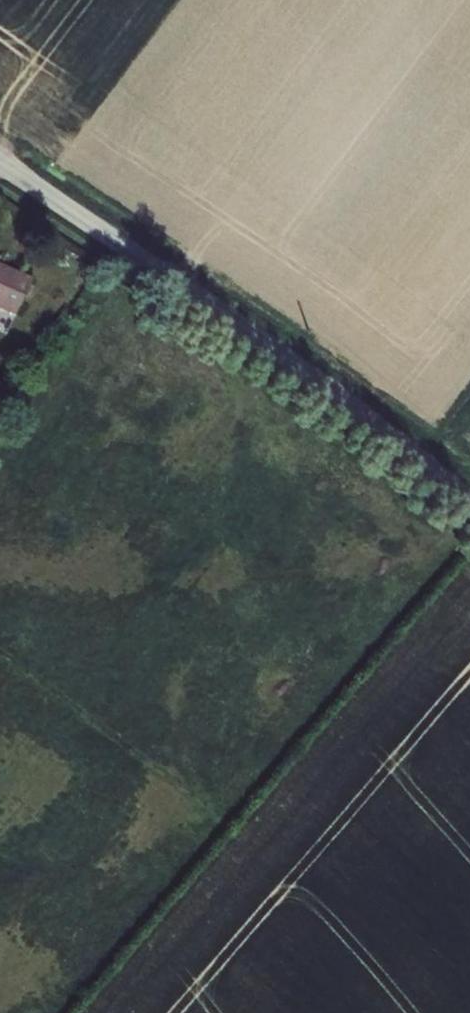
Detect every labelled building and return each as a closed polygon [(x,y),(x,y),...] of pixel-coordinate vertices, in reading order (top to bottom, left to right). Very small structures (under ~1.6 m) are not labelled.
[(31,279),(0,266),(0,308),(14,314),(31,279)]
